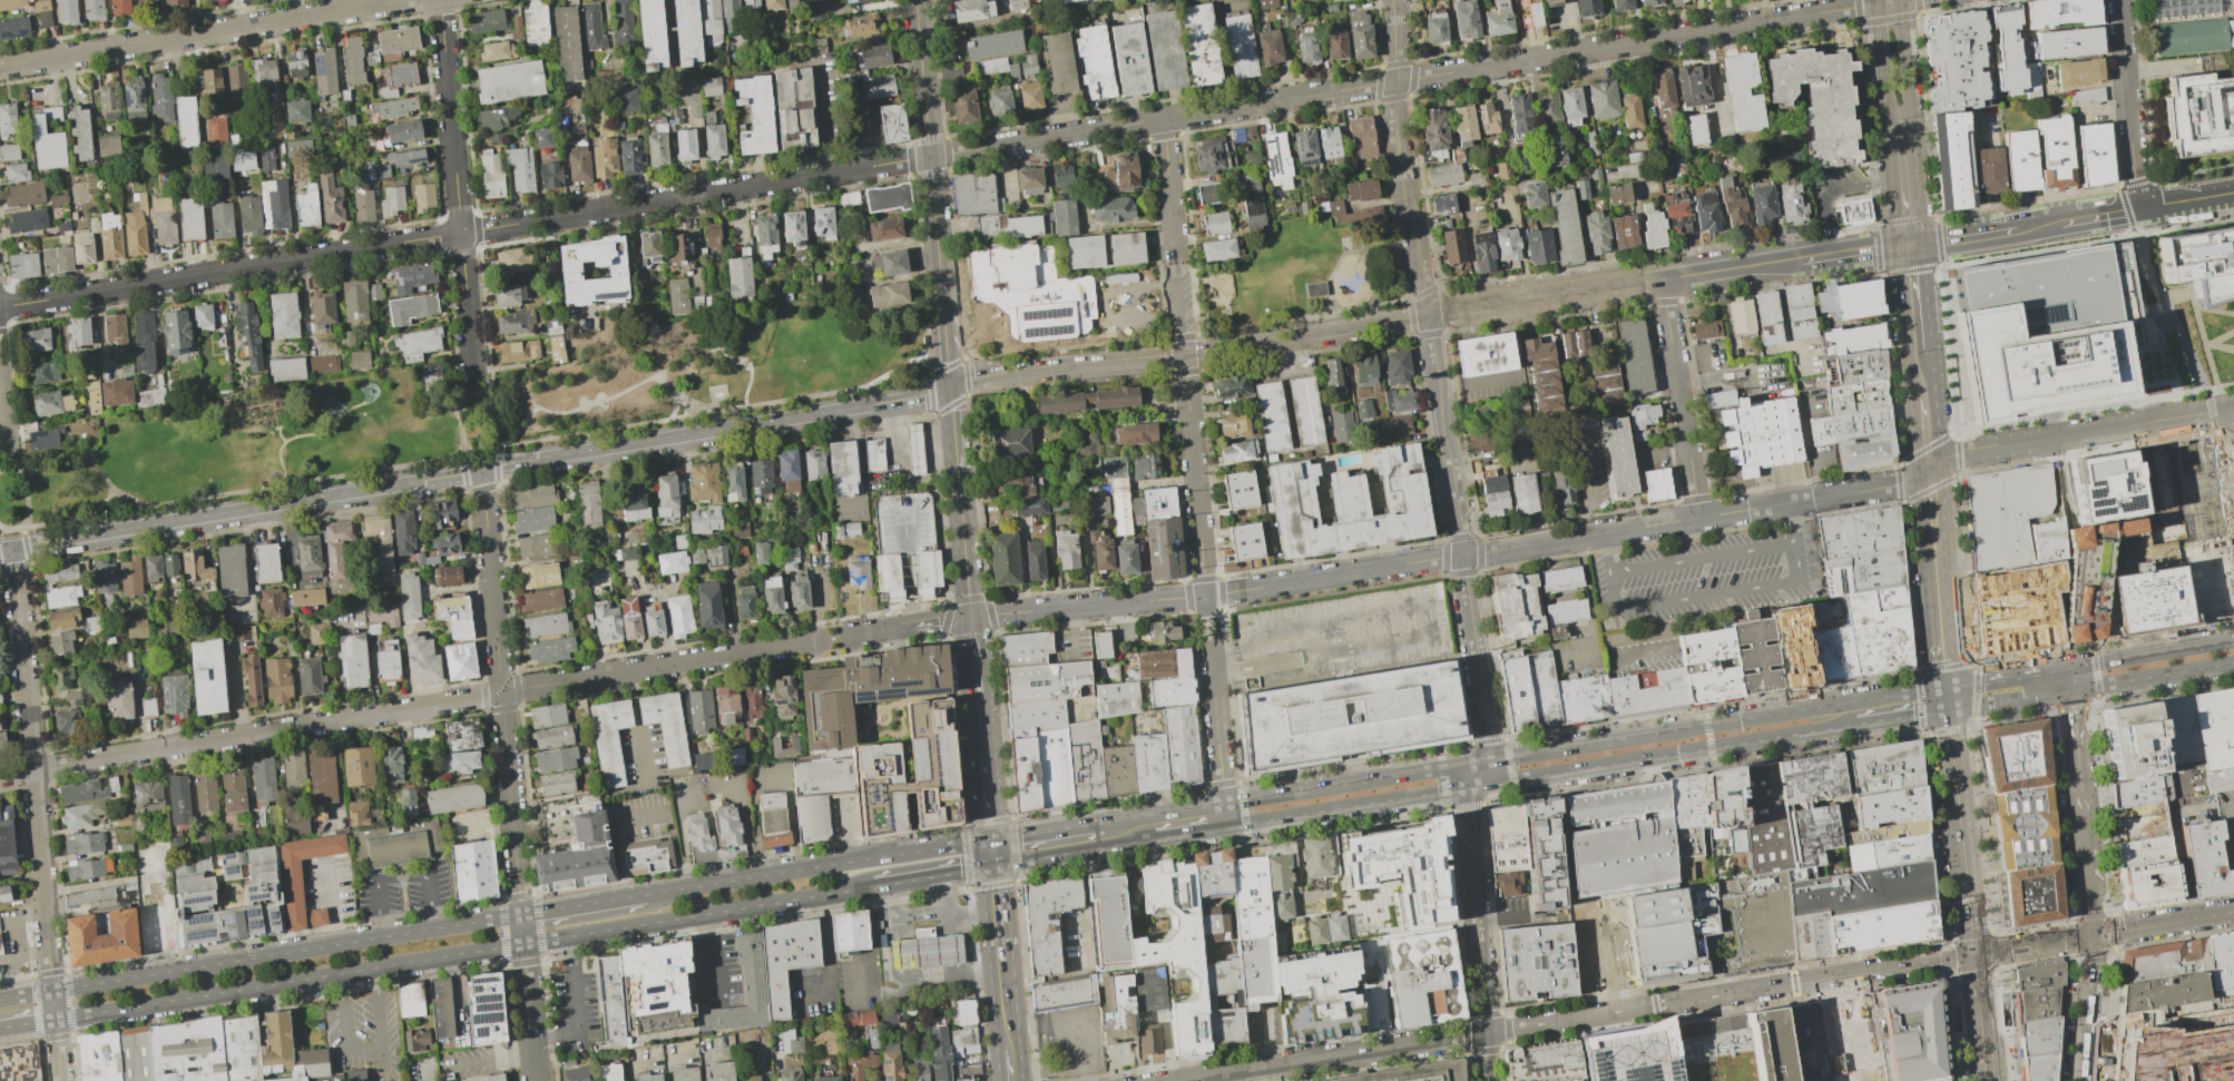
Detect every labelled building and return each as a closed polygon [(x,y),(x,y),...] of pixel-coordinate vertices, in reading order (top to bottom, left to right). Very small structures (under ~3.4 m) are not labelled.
[(26,6),(0,10),(0,0),(25,0),(26,6)] [(35,1),(41,0),(48,0),(50,9),(33,11),(32,4),(36,3),(35,1)] [(57,22),(55,0),(75,0),(77,24),(68,24),(67,21),(57,22)] [(84,18),(82,0),(102,0),(104,20),(95,20),(95,17),(84,18)] [(110,6),(110,0),(129,0),(130,13),(112,16),(111,7),(109,8),(108,6),(110,6)] [(615,31),(612,0),(630,0),(634,36),(630,36),(630,42),(613,43),(611,31),(615,31)] [(643,71),(636,0),(660,0),(666,66),(655,67),(655,70),(643,71)] [(677,67),(672,0),(696,0),(700,60),(689,61),(689,66),(677,67)] [(700,35),(698,0),(717,0),(721,41),(717,41),(718,47),(709,48),(709,46),(705,47),(704,38),(708,38),(708,35),(700,35)] [(723,31),(719,0),(738,0),(742,29),(723,31)] [(760,8),(759,0),(742,0),(743,9),(760,8)] [(764,14),(763,0),(781,0),(782,8),(774,9),(775,14),(764,14)] [(796,0),(785,0),(785,8),(796,8),(796,0)] [(951,2),(964,0),(984,0),(984,2),(992,1),(994,16),(987,17),(987,18),(954,23),(951,2)] [(1010,11),(1009,0),(1026,0),(1028,8),(1010,11)] [(1260,10),(1258,0),(1278,0),(1278,7),(1260,10)] [(1452,2),(1466,0),(1474,0),(1479,37),(1459,40),(1452,2)] [(1497,16),(1494,0),(1508,0),(1509,13),(1511,13),(1515,33),(1487,38),(1483,17),(1497,16)] [(1528,14),(1526,0),(1538,0),(1541,24),(1522,28),(1520,16),(1528,14)] [(1580,21),(1577,0),(1598,0),(1600,14),(1593,16),(1593,19),(1580,21)] [(1614,12),(1612,0),(1631,0),(1633,9),(1614,12)] [(2027,2),(2043,0),(2099,0),(2100,26),(2084,27),(2083,23),(2050,26),(2050,30),(2029,31),(2027,2)] [(2155,56),(2222,50),(2218,0),(2151,0),(2155,56)] [(580,3),(597,1),(600,35),(604,33),(606,48),(587,50),(587,45),(584,45),(580,3)] [(1218,78),(1218,82),(1194,87),(1194,81),(1191,82),(1180,14),(1185,13),(1184,6),(1211,1),(1215,26),(1213,27),(1221,78),(1218,78)] [(1336,3),(1338,10),(1326,12),(1325,6),(1336,3)] [(539,8),(538,4),(545,4),(548,42),(542,43),(542,46),(537,47),(536,45),(526,46),(521,9),(539,8)] [(1995,9),(2022,4),(2025,24),(2020,24),(2025,65),(2028,63),(2031,88),(2010,90),(2002,90),(2000,71),(2005,70),(2005,67),(2000,27),(1997,27),(1995,9)] [(575,6),(580,79),(562,80),(561,67),(557,67),(551,8),(575,6)] [(810,20),(807,9),(823,7),(824,18),(810,20)] [(471,23),(470,13),(502,8),(503,19),(508,18),(509,30),(503,30),(503,29),(470,35),(469,24),(471,23)] [(49,10),(51,26),(38,29),(36,13),(49,10)] [(1144,14),(1175,10),(1187,87),(1156,91),(1144,14)] [(1369,24),(1372,24),(1374,57),(1352,59),(1350,16),(1353,16),(1352,12),(1363,11),(1364,14),(1368,14),(1369,24)] [(1931,17),(1926,22),(1931,67),(1933,67),(1936,87),(1932,88),(1936,111),(1992,106),(1982,11),(1931,17)] [(1295,29),(1290,29),(1290,12),(1299,12),(1299,16),(1302,16),(1302,21),(1299,21),(1299,24),(1295,24),(1295,29)] [(878,32),(849,37),(845,18),(874,13),(878,32)] [(1258,76),(1233,80),(1223,18),(1248,13),(1258,76)] [(1427,18),(1427,14),(1443,13),(1443,17),(1446,17),(1447,42),(1446,42),(1447,45),(1438,46),(1438,42),(1427,43),(1425,19),(1427,18)] [(29,35),(0,39),(0,19),(26,16),(29,35)] [(519,16),(521,30),(512,31),(511,17),(519,16)] [(1140,22),(1152,92),(1120,97),(1109,27),(1140,22)] [(376,33),(376,32),(384,30),(383,27),(389,26),(389,30),(403,28),(402,23),(406,23),(408,27),(414,26),(419,47),(381,53),(378,38),(376,38),(375,33),(376,33)] [(1079,38),(1077,28),(1103,24),(1114,96),(1088,100),(1086,85),(1081,85),(1080,75),(1085,75),(1081,57),(1077,57),(1075,39),(1079,38)] [(2040,59),(2037,33),(2100,27),(2103,52),(2040,59)] [(968,47),(967,41),(969,41),(969,38),(1020,29),(1023,51),(967,60),(966,48),(968,47)] [(1272,63),(1273,67),(1262,68),(1257,37),(1258,36),(1257,32),(1278,29),(1283,61),(1272,63)] [(1068,31),(1077,90),(1050,95),(1041,35),(1068,31)] [(1345,32),(1348,58),(1327,60),(1326,33),(1345,32)] [(1320,62),(1307,63),(1307,61),(1301,61),(1299,36),(1317,33),(1320,62)] [(344,48),(343,37),(357,36),(359,47),(360,47),(361,56),(360,56),(361,71),(363,71),(364,83),(352,85),(352,82),(345,83),(341,48),(344,48)] [(824,37),(826,52),(813,53),(811,39),(824,37)] [(507,40),(509,57),(483,60),(481,45),(507,40)] [(858,51),(858,47),(886,42),(890,63),(861,68),(860,66),(855,66),(853,51),(858,51)] [(333,47),(337,94),(315,96),(312,52),(323,51),(323,48),(333,47)] [(1772,55),(1782,53),(1782,55),(1789,53),(1789,50),(1807,48),(1807,52),(1815,51),(1816,55),(1832,53),(1831,49),(1840,49),(1841,52),(1844,52),(1845,62),(1854,61),(1855,70),(1845,71),(1848,86),(1853,86),(1854,105),(1849,105),(1850,119),(1853,119),(1855,119),(1858,138),(1855,139),(1852,139),(1852,147),(1858,147),(1860,161),(1854,163),(1854,164),(1811,167),(1810,164),(1806,165),(1805,155),(1810,155),(1809,150),(1805,151),(1804,140),(1807,140),(1806,126),(1803,126),(1801,107),(1805,107),(1803,83),(1792,85),(1793,94),(1786,105),(1768,106),(1768,104),(1766,104),(1765,94),(1767,92),(1765,70),(1763,70),(1762,59),(1764,59),(1772,59),(1772,55)] [(304,50),(307,75),(300,76),(301,79),(294,80),(293,76),(291,77),(290,70),(286,70),(284,52),(304,50)] [(376,51),(379,63),(366,66),(364,52),(376,51)] [(1722,58),(1736,56),(1736,53),(1745,51),(1745,53),(1752,52),(1764,127),(1734,131),(1722,58)] [(1022,75),(1020,62),(1025,61),(1023,56),(1035,53),(1038,72),(1033,72),(1033,76),(1028,77),(1027,73),(1022,75)] [(1006,57),(1008,72),(991,75),(991,73),(978,76),(976,61),(1006,57)] [(262,58),(262,60),(274,59),(276,87),(258,88),(258,82),(252,83),(252,73),(254,73),(254,70),(251,70),(249,59),(262,58)] [(539,59),(545,92),(478,104),(476,92),(478,92),(474,69),(539,59)] [(2061,87),(2058,63),(2104,59),(2106,82),(2061,87)] [(382,86),(381,76),(388,75),(386,66),(413,61),(417,82),(408,85),(406,81),(399,82),(399,86),(394,87),(396,97),(380,99),(378,87),(382,86)] [(2029,63),(2041,62),(2045,95),(2032,97),(2029,63)] [(1019,80),(1011,82),(1008,65),(1017,63),(1019,80)] [(245,65),(247,90),(228,91),(226,66),(245,65)] [(1675,70),(1704,66),(1709,104),(1682,108),(1675,70)] [(807,67),(815,147),(780,150),(772,70),(807,67)] [(217,68),(218,78),(219,77),(221,88),(218,88),(219,91),(200,92),(199,69),(217,68)] [(1669,71),(1675,107),(1674,107),(1675,112),(1668,112),(1667,108),(1657,110),(1650,75),(1669,71)] [(148,78),(153,77),(153,73),(160,72),(161,77),(169,76),(173,102),(170,104),(173,120),(163,121),(161,115),(155,116),(154,114),(150,114),(149,105),(151,105),(148,78)] [(891,73),(894,94),(863,99),(860,78),(891,73)] [(749,78),(749,76),(766,75),(773,151),(741,155),(738,138),(737,138),(737,134),(738,134),(738,131),(749,130),(746,99),(744,99),(744,104),(734,105),(733,99),(736,99),(735,90),(732,90),(731,79),(749,78)] [(2171,95),(2165,98),(2168,141),(2173,140),(2175,161),(2233,152),(2233,79),(2212,81),(2212,75),(2168,79),(2171,95)] [(695,76),(700,117),(690,118),(689,105),(675,107),(672,79),(695,76)] [(719,76),(721,94),(702,96),(700,78),(719,76)] [(131,81),(131,78),(139,77),(140,80),(141,80),(146,121),(134,122),(133,118),(126,118),(123,82),(131,81)] [(1586,85),(1591,120),(1619,116),(1614,80),(1586,85)] [(1022,110),(1019,85),(1039,81),(1043,107),(1022,110)] [(957,91),(956,86),(973,83),(979,121),(956,125),(950,91),(957,91)] [(98,96),(97,86),(116,85),(119,119),(105,120),(104,112),(100,112),(99,101),(97,101),(96,96),(98,96)] [(636,85),(638,109),(631,110),(631,112),(623,112),(623,110),(616,111),(615,86),(636,85)] [(991,107),(988,108),(987,100),(990,100),(989,92),(990,92),(990,89),(1008,87),(1009,90),(1013,112),(992,116),(991,107)] [(1559,90),(1564,120),(1584,117),(1579,87),(1559,90)] [(2074,106),(2073,92),(2106,88),(2108,100),(2074,106)] [(352,89),(353,101),(341,102),(340,90),(352,89)] [(1534,98),(1540,97),(1540,95),(1557,92),(1562,125),(1539,128),(1534,98)] [(1508,97),(1528,94),(1535,131),(1513,135),(1508,97)] [(182,96),(182,97),(194,96),(197,147),(178,148),(174,96),(182,96)] [(415,96),(418,108),(409,109),(410,114),(395,117),(395,118),(392,118),(392,117),(378,119),(376,112),(370,112),(369,104),(415,96)] [(1637,96),(1642,126),(1625,129),(1619,98),(1637,96)] [(295,100),(295,98),(301,97),(301,100),(306,99),(308,120),(303,121),(303,124),(300,125),(300,121),(285,122),(283,101),(295,100)] [(7,136),(0,137),(0,103),(13,101),(17,131),(7,132),(7,136)] [(901,101),(907,139),(882,144),(876,106),(901,101)] [(1490,104),(1492,111),(1496,111),(1500,131),(1480,136),(1476,112),(1477,112),(1476,106),(1490,104)] [(72,110),(71,106),(78,105),(78,109),(87,108),(92,159),(77,160),(76,153),(71,153),(70,145),(76,144),(75,135),(69,136),(68,127),(72,127),(72,118),(68,118),(67,110),(72,110)] [(478,115),(478,110),(516,105),(519,121),(511,122),(512,126),(480,130),(479,121),(476,121),(474,115),(478,115)] [(1453,120),(1452,108),(1471,105),(1477,139),(1469,140),(1470,147),(1459,148),(1458,143),(1453,143),(1450,125),(1450,121),(1453,120)] [(40,108),(60,106),(61,120),(43,121),(45,132),(63,131),(66,166),(36,168),(35,149),(32,149),(29,107),(40,106),(40,108)] [(1421,111),(1424,129),(1421,130),(1424,151),(1446,149),(1444,148),(1446,147),(1446,144),(1448,143),(1443,114),(1437,115),(1436,109),(1421,111)] [(1946,210),(1983,206),(1972,109),(1934,114),(1946,210)] [(702,112),(713,111),(713,122),(719,121),(719,125),(722,124),(724,155),(716,155),(716,159),(705,160),(702,112)] [(1688,147),(1684,117),(1702,114),(1707,144),(1688,147)] [(224,115),(205,116),(206,144),(225,144),(224,115)] [(1348,120),(1371,116),(1378,156),(1354,159),(1348,120)] [(2044,135),(2040,135),(2039,120),(2070,118),(2075,168),(2076,168),(2077,186),(2045,189),(2044,170),(2047,170),(2044,135)] [(418,119),(421,137),(388,144),(384,125),(418,119)] [(2116,183),(2086,186),(2079,126),(2110,122),(2116,183)] [(584,126),(585,146),(575,146),(574,135),(571,135),(570,127),(584,126)] [(1255,127),(1257,139),(1234,143),(1232,130),(1255,127)] [(1336,127),(1341,158),(1323,161),(1317,130),(1336,127)] [(550,128),(552,146),(533,147),(532,129),(550,128)] [(694,128),(696,158),(688,159),(688,164),(679,165),(679,159),(677,160),(675,130),(694,128)] [(646,129),(654,129),(654,134),(665,132),(667,163),(649,165),(646,129)] [(1313,130),(1316,158),(1317,164),(1299,167),(1297,160),(1296,161),(1292,134),(1313,130)] [(2007,132),(2037,130),(2042,189),(2012,191),(2007,132)] [(1595,141),(1597,140),(1599,155),(1590,156),(1589,146),(1588,147),(1586,132),(1593,131),(1595,141)] [(501,132),(502,140),(489,143),(489,134),(501,132)] [(1283,132),(1287,158),(1289,158),(1292,176),(1267,180),(1264,161),(1265,161),(1262,136),(1283,132)] [(1555,134),(1556,140),(1562,140),(1567,165),(1549,168),(1544,136),(1555,134)] [(118,135),(120,155),(98,157),(96,137),(118,135)] [(626,139),(625,136),(635,136),(636,138),(639,138),(640,155),(645,155),(645,163),(641,164),(643,171),(621,174),(618,140),(626,139)] [(596,146),(596,138),(615,137),(617,171),(610,171),(610,176),(594,177),(591,146),(596,146)] [(310,139),(311,156),(286,158),(285,141),(310,139)] [(1207,171),(1197,173),(1194,147),(1231,141),(1235,166),(1229,167),(1229,168),(1215,170),(1216,175),(1207,176),(1207,171)] [(19,159),(0,160),(0,145),(17,144),(19,159)] [(272,146),(274,169),(258,170),(257,148),(272,146)] [(530,147),(533,190),(527,190),(527,189),(513,190),(511,164),(504,165),(503,149),(530,147)] [(569,153),(569,148),(586,147),(586,150),(588,150),(590,184),(578,185),(578,180),(569,180),(567,153),(569,153)] [(1979,149),(2007,147),(2010,190),(1982,193),(1979,149)] [(422,148),(424,160),(393,166),(392,160),(385,161),(384,154),(412,148),(412,150),(422,148)] [(481,155),(481,149),(490,148),(491,154),(500,153),(504,196),(483,198),(479,155),(481,155)] [(253,150),(254,168),(232,170),(229,153),(253,150)] [(1114,191),(1114,193),(1105,194),(1103,170),(1111,169),(1113,173),(1116,173),(1115,154),(1135,151),(1138,188),(1131,189),(1131,190),(1114,191)] [(1258,153),(1260,165),(1247,167),(1245,155),(1258,153)] [(1627,164),(1626,154),(1640,153),(1642,161),(1627,164)] [(1101,168),(1094,169),(1092,156),(1100,155),(1101,168)] [(226,156),(227,177),(204,178),(202,157),(226,156)] [(1518,170),(1518,158),(1526,157),(1527,170),(1518,170)] [(372,161),(374,178),(366,179),(364,163),(372,161)] [(560,161),(562,186),(540,188),(538,164),(560,161)] [(1512,161),(1513,170),(1511,170),(1512,177),(1498,180),(1497,174),(1493,175),(1491,165),(1512,161)] [(3,170),(3,165),(23,163),(25,170),(27,170),(28,179),(6,183),(4,175),(1,176),(1,170),(3,170)] [(1427,169),(1459,164),(1462,181),(1429,187),(1427,169)] [(388,165),(390,176),(376,178),(374,166),(388,165)] [(1074,190),(1058,191),(1058,187),(1055,187),(1052,168),(1071,167),(1074,190)] [(1023,189),(1018,190),(1016,170),(1041,168),(1043,188),(1041,188),(1042,194),(1023,195),(1023,189)] [(1599,168),(1601,179),(1591,180),(1590,169),(1599,168)] [(331,170),(332,187),(341,187),(344,220),(323,223),(317,171),(331,170)] [(997,212),(957,216),(953,175),(993,171),(996,198),(1003,197),(1005,212),(997,212)] [(1470,189),(1486,187),(1483,171),(1468,174),(1470,189)] [(1246,228),(1244,217),(1246,217),(1242,193),(1240,193),(1237,176),(1257,173),(1265,225),(1246,228)] [(1717,178),(1726,229),(1747,226),(1744,198),(1738,198),(1736,190),(1731,191),(1728,177),(1717,178)] [(275,190),(274,179),(284,178),(288,227),(270,229),(266,191),(275,190)] [(365,178),(366,190),(370,189),(373,219),(354,222),(351,180),(365,178)] [(1365,181),(1365,180),(1371,179),(1371,180),(1376,179),(1376,181),(1380,180),(1381,187),(1378,187),(1379,197),(1359,200),(1358,199),(1348,200),(1345,185),(1365,181)] [(1586,179),(1589,199),(1578,200),(1577,194),(1575,194),(1574,187),(1576,186),(1575,181),(1586,179)] [(1542,180),(1547,206),(1526,209),(1521,185),(1542,180)] [(8,196),(7,187),(41,181),(45,202),(6,207),(3,196),(8,196)] [(304,194),(303,183),(314,181),(314,190),(316,190),(319,225),(297,226),(295,194),(304,194)] [(905,181),(910,207),(898,209),(898,207),(865,213),(862,189),(874,187),(874,188),(894,185),(893,184),(905,181)] [(1198,198),(1196,199),(1195,194),(1198,193),(1197,185),(1222,181),(1225,202),(1201,206),(1198,198)] [(433,183),(435,206),(424,207),(424,212),(415,213),(412,185),(433,183)] [(1783,223),(1790,222),(1791,226),(1801,225),(1801,220),(1806,219),(1805,214),(1810,213),(1809,203),(1802,203),(1799,183),(1777,185),(1783,223)] [(1605,187),(1627,184),(1630,203),(1608,206),(1605,187)] [(384,199),(383,187),(402,185),(404,209),(395,209),(395,215),(389,215),(389,217),(382,218),(380,199),(384,199)] [(1748,188),(1754,226),(1765,225),(1764,218),(1776,217),(1772,185),(1748,188)] [(1570,188),(1547,191),(1549,207),(1552,206),(1559,250),(1557,250),(1559,266),(1584,263),(1570,188)] [(844,209),(839,209),(836,194),(856,190),(859,204),(844,206),(844,209)] [(134,212),(133,206),(137,206),(136,200),(131,200),(130,194),(144,191),(146,215),(143,215),(147,253),(127,255),(121,213),(134,212)] [(1692,195),(1698,230),(1704,229),(1705,234),(1717,233),(1717,228),(1721,227),(1714,191),(1692,195)] [(1431,197),(1457,193),(1460,213),(1442,216),(1441,212),(1433,213),(1431,197)] [(65,194),(66,204),(50,206),(49,196),(65,194)] [(249,195),(249,196),(258,196),(261,235),(249,236),(249,232),(241,232),(237,196),(249,195)] [(150,208),(150,198),(168,196),(169,206),(173,206),(176,243),(169,244),(169,245),(161,246),(161,244),(154,244),(151,223),(148,223),(147,208),(150,208)] [(1130,205),(1134,205),(1135,217),(1121,218),(1123,222),(1109,223),(1109,219),(1092,220),(1091,214),(1089,214),(1088,207),(1091,207),(1090,202),(1097,202),(1097,199),(1130,196),(1130,205)] [(199,197),(203,238),(200,238),(200,240),(195,242),(195,239),(187,239),(187,242),(180,243),(176,198),(199,197)] [(1051,200),(1075,198),(1078,234),(1055,236),(1051,200)] [(1838,203),(1869,198),(1872,220),(1841,225),(1838,203)] [(1342,199),(1344,210),(1330,213),(1327,202),(1342,199)] [(1310,200),(1312,213),(1301,215),(1299,203),(1310,200)] [(208,202),(219,202),(219,204),(231,203),(233,236),(212,238),(208,202)] [(1663,206),(1664,219),(1668,218),(1670,237),(1682,236),(1682,233),(1691,232),(1686,203),(1663,206)] [(834,238),(819,239),(817,235),(812,236),(810,207),(832,206),(834,238)] [(8,222),(7,215),(9,215),(9,213),(43,207),(47,228),(8,234),(7,222),(8,222)] [(1383,219),(1383,225),(1370,227),(1370,222),(1363,223),(1363,219),(1341,223),(1340,214),(1361,210),(1361,209),(1381,207),(1383,219)] [(804,239),(783,242),(781,212),(801,210),(804,239)] [(109,212),(110,215),(117,215),(123,257),(102,259),(102,256),(100,256),(100,253),(101,253),(99,228),(100,228),(99,213),(109,212)] [(1201,229),(1199,225),(1204,224),(1202,215),(1226,212),(1229,233),(1206,237),(1204,229),(1201,229)] [(1585,219),(1589,219),(1588,213),(1599,212),(1600,217),(1606,216),(1609,239),(1607,239),(1609,253),(1591,255),(1590,242),(1588,242),(1585,219)] [(1645,214),(1659,212),(1660,218),(1663,218),(1665,228),(1663,228),(1665,246),(1644,249),(1642,232),(1645,232),(1644,222),(1646,222),(1645,214)] [(1041,223),(1050,222),(1051,234),(1037,235),(1029,236),(1029,237),(1021,238),(1021,236),(1007,237),(1007,236),(1002,236),(979,238),(973,238),(972,226),(976,226),(974,216),(1006,214),(1006,218),(1041,215),(1041,223)] [(1609,218),(1633,214),(1638,247),(1615,252),(1609,218)] [(776,250),(768,252),(768,259),(760,259),(760,252),(756,253),(753,217),(774,215),(776,250)] [(902,237),(870,242),(866,222),(899,217),(902,237)] [(97,219),(98,232),(89,232),(88,220),(97,219)] [(68,220),(69,229),(66,230),(67,234),(61,235),(60,232),(56,232),(53,223),(68,220)] [(719,254),(709,255),(708,247),(705,247),(703,224),(718,223),(719,238),(717,238),(719,254)] [(2156,237),(2233,225),(2233,295),(2195,307),(2191,277),(2163,282),(2156,237)] [(1461,228),(1468,263),(1447,267),(1440,233),(1461,228)] [(1493,232),(1498,263),(1520,259),(1518,248),(1520,248),(1518,236),(1516,236),(1515,228),(1493,232)] [(1523,233),(1549,228),(1555,261),(1529,265),(1523,233)] [(70,230),(86,229),(86,233),(89,232),(90,238),(92,238),(95,262),(74,263),(70,230)] [(658,255),(659,261),(649,262),(649,256),(643,256),(644,265),(640,265),(638,233),(658,230),(660,255),(658,255)] [(1470,234),(1477,274),(1497,272),(1490,230),(1470,234)] [(1111,265),(1109,235),(1143,232),(1145,262),(1111,265)] [(684,259),(684,264),(676,264),(675,261),(674,261),(675,266),(668,267),(667,235),(690,234),(692,259),(684,259)] [(616,235),(616,236),(621,235),(628,297),(621,297),(621,301),(597,303),(596,299),(588,301),(588,303),(572,305),(572,302),(564,303),(558,244),(600,239),(600,236),(616,235)] [(1101,235),(1105,266),(1069,268),(1066,238),(1101,235)] [(1234,238),(1236,256),(1204,262),(1201,244),(1234,238)] [(1950,268),(1957,311),(1951,311),(1970,424),(2001,419),(2001,413),(2013,412),(2013,414),(2129,396),(2129,392),(2123,352),(2142,348),(2132,287),(2124,240),(1950,268)] [(969,250),(987,249),(990,246),(1031,243),(1035,245),(1048,244),(1050,262),(1052,261),(1055,277),(1087,275),(1091,278),(1095,317),(1088,318),(1089,327),(1082,333),(1076,334),(1072,338),(1031,342),(1019,343),(1015,340),(1011,340),(1006,335),(1005,327),(1003,315),(1002,314),(996,308),(988,303),(973,304),(969,301),(968,277),(966,254),(969,250)] [(531,246),(535,266),(529,267),(529,269),(502,273),(499,250),(531,246)] [(42,265),(41,249),(70,248),(71,271),(61,271),(61,275),(50,276),(50,272),(42,272),(42,267),(41,267),(41,265),(42,265)] [(903,249),(907,272),(880,276),(879,268),(872,269),(869,254),(903,249)] [(36,252),(38,275),(27,276),(27,281),(17,282),(16,277),(9,277),(7,255),(36,252)] [(752,294),(728,296),(725,258),(748,256),(752,294)] [(433,261),(437,281),(409,286),(410,293),(395,296),(390,268),(433,261)] [(688,312),(669,314),(666,279),(685,277),(688,312)] [(1832,283),(1832,286),(1878,278),(1880,305),(1882,304),(1883,314),(1838,322),(1835,311),(1815,314),(1812,293),(1823,291),(1822,284),(1832,283)] [(365,279),(368,320),(344,321),(342,295),(341,295),(340,282),(365,279)] [(904,281),(908,303),(884,306),(884,305),(871,307),(868,286),(904,281)] [(1326,296),(1325,282),(1304,285),(1306,298),(1326,296)] [(380,283),(380,298),(368,299),(366,284),(380,283)] [(526,283),(528,298),(519,299),(519,304),(492,306),(491,287),(526,283)] [(1780,287),(1807,283),(1816,336),(1789,341),(1780,287)] [(332,289),(335,322),(313,324),(310,292),(332,289)] [(1773,289),(1781,340),(1760,343),(1752,293),(1773,289)] [(294,292),(297,336),(272,338),(268,294),(294,292)] [(434,293),(438,313),(408,317),(409,324),(391,327),(386,301),(434,293)] [(703,309),(693,311),(692,296),(700,295),(703,309)] [(713,305),(704,306),(703,296),(712,295),(713,305)] [(1725,302),(1747,299),(1752,330),(1730,333),(1725,302)] [(237,303),(251,301),(252,313),(255,312),(259,343),(258,343),(262,370),(248,372),(246,356),(238,357),(236,345),(238,345),(234,315),(238,314),(237,303)] [(199,305),(199,303),(203,302),(204,304),(210,303),(213,330),(197,331),(197,326),(194,326),(192,305),(199,305)] [(163,323),(161,312),(185,309),(186,321),(188,321),(190,338),(188,338),(189,346),(186,346),(187,353),(167,355),(165,334),(161,334),(160,323),(163,323)] [(151,311),(154,343),(151,343),(154,368),(147,368),(148,373),(140,374),(140,370),(135,370),(130,312),(151,311)] [(533,311),(533,322),(531,323),(532,330),(497,333),(496,314),(533,311)] [(123,314),(126,347),(106,348),(104,315),(123,314)] [(70,338),(69,332),(66,333),(65,325),(69,324),(68,320),(88,317),(90,344),(78,345),(78,350),(68,351),(67,340),(70,338)] [(565,362),(549,363),(543,320),(559,317),(565,362)] [(1646,317),(1658,392),(1632,395),(1620,322),(1646,317)] [(1692,324),(1719,321),(1722,337),(1694,341),(1692,324)] [(1884,322),(1887,351),(1825,361),(1821,332),(1884,322)] [(392,338),(400,337),(400,334),(439,326),(441,336),(438,337),(440,348),(420,353),(421,361),(403,364),(401,355),(398,355),(396,345),(393,346),(392,338)] [(48,328),(50,350),(25,353),(22,332),(48,328)] [(354,330),(355,345),(342,346),(341,331),(354,330)] [(1564,335),(1590,331),(1594,355),(1567,358),(1564,335)] [(1458,341),(1513,332),(1519,370),(1464,379),(1458,341)] [(1526,341),(1542,338),(1544,343),(1557,342),(1566,409),(1541,412),(1535,361),(1528,362),(1526,341)] [(537,340),(539,357),(529,358),(530,360),(499,362),(498,343),(537,340)] [(1389,353),(1411,350),(1414,373),(1410,374),(1411,383),(1390,386),(1387,364),(1391,363),(1389,353)] [(369,351),(370,367),(349,368),(347,352),(369,351)] [(1619,351),(1627,402),(1600,406),(1594,363),(1605,362),(1604,353),(1619,351)] [(1825,361),(1887,351),(1890,377),(1830,387),(1825,361)] [(1365,358),(1373,357),(1373,354),(1379,354),(1381,379),(1368,380),(1365,358)] [(336,355),(337,370),(310,372),(308,357),(336,355)] [(302,356),(304,377),(272,381),(271,374),(268,374),(267,360),(302,356)] [(1327,361),(1344,358),(1348,387),(1329,391),(1326,374),(1329,374),(1327,361)] [(29,370),(29,365),(59,360),(60,371),(57,371),(58,380),(31,383),(31,377),(29,377),(28,371),(29,370)] [(440,363),(441,392),(423,393),(421,363),(440,363)] [(1213,380),(1227,379),(1227,376),(1237,375),(1238,376),(1245,375),(1248,393),(1238,394),(1238,396),(1228,397),(1228,395),(1215,397),(1213,380)] [(1291,379),(1316,375),(1327,443),(1302,448),(1291,379)] [(1831,415),(1828,387),(1830,387),(1890,377),(1892,405),(1866,410),(1831,415)] [(130,380),(133,403),(101,405),(99,382),(130,380)] [(97,381),(100,414),(89,415),(86,382),(97,381)] [(1257,385),(1282,381),(1293,449),(1268,453),(1257,385)] [(1036,396),(1136,386),(1138,404),(1038,414),(1036,396)] [(57,390),(58,396),(70,394),(71,396),(74,396),(76,404),(72,405),(72,409),(33,416),(30,395),(57,390)] [(1385,392),(1398,391),(1399,395),(1404,394),(1404,391),(1414,390),(1414,392),(1419,392),(1421,410),(1389,413),(1387,396),(1385,392)] [(1731,466),(1722,409),(1706,411),(1704,395),(1735,391),(1737,406),(1794,397),(1804,463),(1757,470),(1758,478),(1743,480),(1741,465),(1731,466)] [(1526,392),(1529,419),(1513,421),(1511,405),(1512,405),(1510,394),(1526,392)] [(1359,401),(1373,400),(1374,417),(1361,419),(1359,401)] [(1476,407),(1507,403),(1508,419),(1477,422),(1476,407)] [(1630,407),(1653,404),(1654,406),(1660,405),(1663,416),(1659,417),(1660,423),(1647,425),(1647,430),(1635,432),(1630,407)] [(1838,443),(1810,448),(1805,420),(1831,415),(1866,410),(1892,405),(1894,434),(1871,438),(1838,443)] [(1333,413),(1354,409),(1359,440),(1339,444),(1333,413)] [(1601,412),(1566,417),(1568,433),(1599,428),(1598,423),(1604,422),(1601,412)] [(1222,419),(1251,413),(1254,435),(1226,440),(1222,419)] [(1373,421),(1413,414),(1417,434),(1376,441),(1373,421)] [(1604,422),(1627,417),(1639,491),(1630,493),(1632,497),(1620,499),(1620,493),(1616,494),(1604,422)] [(1111,426),(1154,422),(1155,441),(1114,445),(1111,426)] [(913,474),(909,424),(923,423),(928,473),(913,474)] [(1512,429),(1532,425),(1535,443),(1515,445),(1512,429)] [(27,432),(57,429),(58,448),(28,451),(27,432)] [(994,432),(1031,429),(1033,455),(997,459),(994,432)] [(1635,432),(1647,430),(1652,430),(1653,440),(1636,442),(1635,432)] [(1474,454),(1498,451),(1496,431),(1472,434),(1474,454)] [(1842,473),(1838,443),(1871,438),(1894,434),(1897,458),(1892,465),(1842,473)] [(864,438),(886,435),(891,471),(869,473),(864,438)] [(2137,450),(2211,438),(2216,478),(2199,481),(2202,492),(2217,489),(2224,531),(2206,533),(2152,542),(2137,450)] [(1236,463),(1236,461),(1226,462),(1224,448),(1234,445),(1233,444),(1258,440),(1262,459),(1236,463)] [(852,441),(858,493),(851,493),(851,497),(844,497),(844,494),(832,495),(826,443),(852,441)] [(1098,441),(1077,442),(1078,455),(1099,453),(1098,441)] [(1285,561),(1270,468),(1421,443),(1436,537),(1285,561)] [(795,449),(798,491),(784,492),(783,480),(777,480),(775,454),(784,453),(784,450),(795,449)] [(823,450),(825,478),(804,480),(802,451),(823,450)] [(2070,461),(2135,450),(2145,514),(2080,524),(2070,461)] [(1274,453),(1275,461),(1266,462),(1265,454),(1274,453)] [(1130,480),(1129,458),(1156,455),(1158,478),(1130,480)] [(768,459),(771,487),(767,487),(768,493),(751,494),(748,461),(768,459)] [(1128,459),(1129,476),(1113,479),(1100,479),(1099,462),(1128,459)] [(689,483),(687,464),(715,462),(719,503),(709,503),(708,498),(706,498),(707,502),(702,502),(702,501),(697,501),(697,499),(687,500),(686,483),(689,483)] [(741,465),(743,500),(724,501),(722,466),(741,465)] [(1963,473),(1973,569),(2065,560),(2061,520),(2026,524),(2026,517),(2053,515),(2049,465),(1963,473)] [(1554,471),(1574,468),(1579,503),(1560,507),(1554,471)] [(1000,491),(1017,490),(1018,499),(1031,499),(1031,495),(1038,495),(1037,487),(1045,485),(1045,476),(1035,476),(1033,469),(999,472),(1000,491)] [(1646,472),(1670,469),(1675,498),(1649,502),(1646,472)] [(1226,475),(1255,471),(1261,504),(1231,509),(1226,475)] [(1486,494),(1482,473),(1497,471),(1498,476),(1508,475),(1510,491),(1486,494)] [(1542,473),(1550,472),(1552,484),(1545,485),(1542,473)] [(658,505),(655,475),(674,474),(677,517),(668,518),(668,515),(655,517),(654,507),(658,505)] [(1511,478),(1534,474),(1540,511),(1518,515),(1511,478)] [(1117,535),(1113,479),(1129,476),(1130,499),(1145,498),(1147,514),(1133,515),(1134,533),(1117,535)] [(641,478),(645,507),(647,507),(648,518),(623,521),(619,480),(641,478)] [(575,491),(574,482),(595,480),(600,527),(591,528),(592,529),(589,529),(589,528),(578,529),(576,503),(566,504),(565,492),(575,491)] [(518,490),(517,484),(536,482),(536,483),(550,481),(551,490),(556,490),(557,503),(513,509),(511,491),(518,490)] [(1153,580),(1186,577),(1178,488),(1145,491),(1145,498),(1147,514),(1153,580)] [(879,590),(890,589),(890,601),(912,600),(935,599),(934,593),(939,591),(940,588),(930,494),(929,492),(925,490),(878,495),(875,498),(874,502),(879,590)] [(1489,512),(1486,494),(1510,491),(1513,509),(1489,512)] [(1069,494),(1070,507),(1064,508),(1065,510),(1050,511),(1049,497),(1069,494)] [(1086,499),(1110,498),(1111,513),(1087,514),(1086,499)] [(1017,502),(1048,499),(1049,513),(1018,517),(1017,502)] [(453,500),(457,520),(453,520),(454,527),(433,530),(429,503),(453,500)] [(1816,517),(1898,504),(1901,547),(1823,559),(1816,517)] [(515,521),(513,511),(550,505),(553,529),(513,534),(511,521),(515,521)] [(687,511),(705,510),(705,505),(718,505),(719,529),(708,529),(708,533),(689,534),(687,511)] [(411,510),(414,546),(409,546),(409,554),(395,556),(392,512),(411,510)] [(388,514),(393,573),(379,574),(374,534),(360,537),(359,517),(388,514)] [(2061,629),(2067,557),(2068,546),(2066,528),(2144,517),(2146,534),(2115,540),(2113,552),(2109,576),(2103,635),(2064,642),(2061,629)] [(1587,554),(1596,610),(1672,598),(1674,608),(1722,601),(1721,590),(1823,574),(1814,519),(1711,534),(1712,542),(1665,549),(1664,542),(1587,554)] [(324,535),(323,522),(349,520),(350,538),(342,539),(343,540),(340,541),(342,577),(327,578),(324,540),(321,540),(321,535),(324,535)] [(858,521),(859,533),(852,534),(852,537),(849,538),(847,534),(842,535),(842,538),(832,539),(830,523),(858,521)] [(1231,528),(1262,522),(1267,557),(1237,562),(1231,528)] [(746,523),(747,537),(731,538),(728,524),(746,523)] [(1051,530),(1075,529),(1078,568),(1058,570),(1057,557),(1054,557),(1051,530)] [(1094,569),(1091,542),(1087,542),(1086,530),(1095,530),(1095,535),(1105,534),(1105,539),(1110,539),(1113,567),(1094,569)] [(437,556),(438,562),(417,566),(414,552),(422,551),(423,557),(435,554),(434,547),(428,548),(427,535),(455,531),(459,552),(437,556)] [(1013,531),(1018,583),(992,586),(988,533),(1013,531)] [(557,533),(560,556),(519,561),(516,539),(557,533)] [(687,533),(688,547),(674,549),(673,535),(687,533)] [(317,534),(321,574),(298,576),(295,537),(317,534)] [(2226,538),(2233,585),(2233,613),(2191,620),(2182,566),(2178,546),(2207,541),(2226,538)] [(764,541),(764,542),(766,542),(767,556),(765,556),(766,563),(754,564),(752,542),(764,541)] [(229,546),(229,544),(242,543),(246,596),(219,598),(215,547),(229,546)] [(275,543),(277,571),(278,570),(280,579),(255,581),(253,544),(275,543)] [(1121,576),(1119,546),(1139,543),(1142,573),(1121,576)] [(724,544),(725,566),(706,567),(705,559),(704,559),(703,547),(724,544)] [(636,546),(638,557),(618,560),(617,549),(636,546)] [(581,547),(585,566),(568,568),(565,549),(581,547)] [(781,548),(796,547),(797,559),(794,560),(795,570),(782,570),(781,548)] [(1026,581),(1023,549),(1041,547),(1043,579),(1026,581)] [(1901,547),(1904,582),(1870,589),(1842,593),(1828,596),(1823,559),(1901,547)] [(700,548),(700,553),(703,553),(703,562),(689,563),(688,549),(700,548)] [(202,549),(204,569),(212,568),(213,578),(182,581),(179,551),(202,549)] [(683,550),(684,556),(686,556),(687,562),(685,562),(686,570),(658,574),(655,554),(683,550)] [(174,553),(175,559),(176,558),(177,568),(176,568),(177,574),(163,576),(160,554),(174,553)] [(845,558),(852,558),(852,553),(856,553),(858,557),(864,557),(865,559),(866,559),(869,589),(858,590),(856,588),(847,589),(845,558)] [(128,561),(127,556),(137,554),(143,593),(123,596),(118,562),(128,561)] [(159,554),(160,576),(155,577),(156,580),(145,581),(143,556),(159,554)] [(621,564),(620,560),(637,558),(638,573),(616,577),(615,566),(621,564)] [(104,559),(105,563),(112,562),(116,591),(95,592),(92,560),(104,559)] [(69,560),(69,564),(76,563),(78,579),(47,583),(46,580),(42,581),(40,564),(69,560)] [(1973,573),(2060,560),(2064,582),(2061,582),(2062,591),(2052,592),(2060,643),(1980,656),(1973,573)] [(556,561),(559,584),(520,590),(517,568),(556,561)] [(460,566),(461,582),(433,584),(432,568),(460,566)] [(1539,572),(1548,626),(1550,639),(1566,637),(1564,622),(1587,619),(1579,566),(1539,572)] [(2191,620),(2117,632),(2109,576),(2182,566),(2191,620)] [(602,570),(605,581),(590,583),(588,572),(602,570)] [(793,580),(793,573),(797,573),(797,571),(804,571),(805,580),(806,579),(809,609),(794,610),(794,607),(788,607),(787,581),(793,580)] [(411,572),(411,576),(415,576),(420,616),(417,616),(417,619),(402,620),(398,573),(411,572)] [(1490,577),(1511,573),(1511,574),(1516,573),(1517,577),(1534,573),(1536,586),(1531,587),(1537,616),(1540,615),(1544,629),(1538,630),(1539,636),(1501,641),(1490,577)] [(762,580),(767,579),(766,577),(777,576),(778,583),(780,583),(781,601),(784,601),(784,607),(782,608),(782,612),(768,613),(767,609),(764,610),(762,580)] [(2103,635),(2117,632),(2109,576),(2103,635)] [(696,589),(695,583),(715,582),(715,588),(717,587),(718,609),(721,609),(722,628),(708,628),(708,627),(697,628),(694,589),(696,589)] [(1870,589),(1873,610),(1905,605),(1904,582),(1870,589)] [(48,592),(48,589),(78,583),(80,596),(75,597),(76,603),(47,609),(43,592),(48,592)] [(523,605),(521,592),(560,587),(562,607),(520,613),(519,605),(523,605)] [(261,598),(259,589),(280,588),(280,592),(282,591),(283,600),(281,601),(282,615),(262,617),(262,608),(259,608),(258,598),(261,598)] [(290,591),(322,588),(323,603),(291,607),(290,591)] [(736,593),(736,589),(752,588),(752,592),(753,592),(755,617),(752,617),(753,622),(747,623),(746,618),(737,618),(735,593),(736,593)] [(1905,605),(1911,666),(1856,676),(1849,626),(1842,593),(1870,589),(1873,610),(1905,605)] [(472,638),(458,640),(458,638),(451,639),(448,617),(433,619),(431,596),(462,592),(463,596),(467,596),(472,638)] [(687,593),(693,631),(682,633),(683,638),(670,639),(664,597),(687,593)] [(634,597),(640,640),(634,641),(634,638),(624,640),(617,599),(634,597)] [(606,602),(607,608),(616,607),(620,637),(619,637),(620,641),(599,643),(598,640),(596,640),(591,605),(592,605),(591,601),(604,599),(605,602),(606,602)] [(364,606),(395,603),(398,627),(388,627),(388,621),(379,621),(379,632),(366,633),(364,606)] [(645,611),(644,606),(658,603),(664,636),(657,637),(657,636),(646,637),(641,612),(645,611)] [(1771,611),(1802,606),(1815,681),(1783,687),(1771,611)] [(77,607),(79,619),(74,620),(75,626),(48,630),(46,612),(77,607)] [(564,611),(565,621),(569,621),(570,630),(567,630),(567,632),(528,638),(527,627),(522,627),(520,618),(564,611)] [(97,615),(99,629),(86,631),(85,617),(97,615)] [(1728,622),(1771,616),(1774,638),(1758,640),(1760,646),(1775,643),(1779,664),(1763,666),(1764,670),(1779,668),(1782,687),(1741,694),(1737,675),(1753,672),(1752,667),(1736,670),(1735,665),(1734,655),(1733,650),(1746,648),(1745,642),(1732,645),(1730,626),(1728,622)] [(145,618),(147,637),(127,638),(125,619),(145,618)] [(1150,623),(1177,621),(1178,627),(1183,627),(1184,639),(1173,640),(1174,646),(1155,647),(1155,637),(1153,637),(1150,623)] [(323,622),(325,643),(310,645),(307,625),(323,622)] [(232,640),(254,639),(253,626),(232,627),(232,640)] [(1675,635),(1730,626),(1732,645),(1733,650),(1734,655),(1712,659),(1714,668),(1735,665),(1736,670),(1737,675),(1741,694),(1685,702),(1681,672),(1701,670),(1698,660),(1679,664),(1675,635)] [(1810,632),(1849,626),(1856,676),(1817,681),(1810,632)] [(1096,630),(1115,628),(1118,660),(1099,662),(1096,630)] [(49,633),(72,630),(74,639),(70,639),(71,651),(51,655),(49,633)] [(1007,668),(1003,637),(1054,631),(1056,652),(1049,652),(1050,665),(1007,668)] [(414,632),(414,636),(421,635),(422,639),(430,638),(432,655),(438,653),(440,679),(424,681),(425,682),(408,685),(403,633),(414,632)] [(364,635),(369,686),(342,689),(337,637),(364,635)] [(572,636),(575,650),(566,651),(567,658),(553,660),(555,661),(536,665),(535,659),(528,660),(526,642),(572,636)] [(203,641),(202,639),(219,638),(226,711),(195,714),(188,642),(203,641)] [(381,650),(380,640),(395,639),(400,680),(376,682),(373,651),(381,650)] [(471,641),(477,676),(448,680),(442,646),(471,641)] [(863,837),(856,748),(855,746),(852,747),(819,753),(806,755),(800,671),(839,667),(842,667),(841,656),(883,652),(883,650),(891,649),(947,645),(950,695),(951,708),(961,823),(915,829),(908,831),(863,837)] [(1142,680),(1179,677),(1180,679),(1195,678),(1192,648),(1142,651),(1143,656),(1139,656),(1142,680)] [(1522,655),(1549,650),(1555,680),(1561,721),(1534,726),(1522,655)] [(246,657),(246,653),(256,652),(261,705),(246,707),(245,695),(246,694),(245,674),(242,674),(241,658),(246,657)] [(1534,726),(1509,729),(1497,659),(1522,655),(1534,726)] [(287,657),(288,667),(286,668),(287,674),(290,674),(292,696),(287,697),(288,702),(272,704),(272,698),(266,698),(263,659),(287,657)] [(317,657),(320,675),(324,675),(324,681),(321,682),(321,692),(298,695),(295,659),(317,657)] [(1009,704),(1007,668),(1050,665),(1091,661),(1095,697),(1067,699),(1009,704)] [(1240,695),(1454,662),(1466,741),(1246,775),(1240,695)] [(71,666),(72,678),(69,678),(70,688),(52,690),(49,669),(71,666)] [(1604,678),(1633,674),(1635,688),(1654,686),(1652,670),(1679,666),(1681,672),(1685,702),(1609,714),(1604,678)] [(1555,680),(1604,674),(1604,678),(1609,714),(1561,721),(1555,680)] [(185,675),(186,680),(188,680),(188,685),(186,685),(187,698),(186,698),(187,708),(185,708),(186,718),(177,718),(176,710),(175,711),(175,714),(168,714),(168,711),(163,711),(163,707),(161,707),(160,706),(163,706),(159,677),(185,675)] [(792,716),(792,720),(778,721),(778,717),(777,717),(775,704),(773,704),(772,691),(774,691),(773,679),(782,678),(782,676),(793,675),(795,702),(796,716),(792,716)] [(1152,681),(1180,679),(1195,678),(1197,704),(1154,707),(1152,681)] [(112,684),(112,680),(121,679),(121,682),(129,682),(131,718),(123,718),(123,717),(109,717),(106,684),(112,684)] [(1100,718),(1134,714),(1144,711),(1142,682),(1098,686),(1100,718)] [(739,717),(733,718),(734,724),(718,726),(717,714),(715,687),(737,686),(739,711),(739,717)] [(747,700),(745,700),(744,687),(758,686),(758,691),(761,690),(761,698),(760,699),(761,706),(764,705),(765,718),(747,719),(746,709),(747,708),(747,700)] [(2193,695),(2233,688),(2233,765),(2231,766),(2233,783),(2233,788),(2208,793),(2203,760),(2193,695)] [(711,689),(715,727),(706,728),(707,734),(696,735),(696,729),(692,730),(687,692),(711,689)] [(81,690),(82,698),(63,700),(63,692),(81,690)] [(638,698),(641,725),(660,721),(668,767),(688,764),(677,692),(638,698)] [(2162,700),(2193,695),(2203,760),(2172,766),(2162,700)] [(154,697),(155,715),(141,716),(140,698),(154,697)] [(1011,728),(1009,704),(1067,699),(1069,724),(1037,726),(1011,728)] [(624,786),(615,730),(634,727),(629,700),(588,707),(601,789),(624,786)] [(2106,709),(2162,700),(2172,766),(2173,773),(2157,775),(2157,778),(2138,780),(2137,779),(2118,783),(2106,709)] [(529,708),(564,702),(567,724),(532,729),(529,708)] [(1162,709),(1193,706),(1201,785),(1169,788),(1164,734),(1162,709)] [(79,709),(82,730),(57,734),(53,713),(79,709)] [(444,723),(477,717),(482,747),(450,753),(448,740),(461,738),(461,733),(447,735),(444,723)] [(1069,724),(1100,718),(1104,748),(1108,799),(1076,804),(1069,724)] [(1978,731),(1995,729),(2046,720),(2050,780),(2051,786),(1991,795),(1990,789),(1989,784),(1986,785),(1978,746),(1981,746),(1978,731)] [(571,726),(575,725),(577,739),(574,739),(575,744),(538,750),(536,739),(531,739),(530,731),(535,731),(535,730),(571,724),(571,726)] [(1037,726),(1069,724),(1076,804),(1045,808),(1037,726)] [(412,728),(432,725),(433,738),(414,741),(412,728)] [(1011,728),(1037,726),(1045,808),(1019,813),(1011,728)] [(743,729),(753,728),(754,740),(744,741),(743,729)] [(1133,746),(1133,736),(1164,734),(1169,788),(1136,794),(1133,746)] [(771,757),(770,738),(777,737),(778,748),(790,747),(788,736),(796,736),(798,754),(771,757)] [(1807,748),(1806,741),(1842,736),(1843,741),(1807,748)] [(1845,750),(1917,739),(1923,786),(1853,796),(1845,750)] [(1104,748),(1133,746),(1136,794),(1108,799),(1104,748)] [(400,747),(403,764),(408,763),(409,773),(403,774),(404,780),(385,784),(380,755),(383,755),(382,750),(393,748),(400,747)] [(538,769),(537,769),(535,753),(571,747),(575,764),(572,764),(574,768),(539,774),(538,769)] [(744,765),(732,766),(731,748),(743,747),(744,765)] [(827,795),(830,833),(824,841),(800,844),(793,761),(820,759),(819,753),(852,747),(856,793),(827,795)] [(371,748),(375,786),(346,789),(342,751),(371,748)] [(459,769),(453,770),(453,776),(442,776),(442,756),(449,756),(449,753),(479,750),(480,768),(470,768),(471,773),(459,774),(459,769)] [(304,751),(307,788),(286,790),(283,754),(304,751)] [(333,751),(337,804),(312,806),(306,754),(333,751)] [(712,751),(714,767),(695,769),(693,754),(712,751)] [(1774,761),(1838,751),(1844,796),(1809,802),(1800,803),(1781,806),(1774,761)] [(277,800),(265,802),(265,798),(255,799),(252,760),(263,759),(263,758),(273,757),(277,800)] [(1781,806),(1792,862),(1794,872),(1786,873),(1750,878),(1746,852),(1738,768),(1774,761),(1781,806)] [(243,763),(247,812),(225,813),(222,765),(243,763)] [(1702,774),(1738,768),(1746,852),(1731,852),(1730,836),(1711,838),(1709,825),(1707,826),(1702,774)] [(542,796),(539,776),(571,770),(575,770),(576,778),(572,778),(575,790),(542,796)] [(195,773),(214,772),(217,809),(198,812),(195,773)] [(1646,783),(1650,774),(1656,773),(1663,780),(1655,782),(1646,783)] [(1666,779),(1702,774),(1707,826),(1699,826),(1703,859),(1692,861),(1692,878),(1675,882),(1666,779)] [(168,777),(187,775),(190,824),(172,825),(168,777)] [(108,778),(117,776),(119,792),(110,793),(108,778)] [(2113,785),(2138,780),(2157,778),(2171,776),(2175,800),(2166,802),(2115,810),(2113,785)] [(428,777),(429,785),(421,786),(420,777),(428,777)] [(85,782),(85,780),(97,778),(99,788),(108,786),(110,799),(63,806),(61,793),(60,786),(85,782)] [(1562,796),(1646,783),(1655,782),(1663,780),(1666,779),(1675,882),(1572,897),(1562,796)] [(133,783),(161,780),(164,799),(165,799),(166,810),(147,812),(147,808),(135,809),(133,783)] [(427,790),(479,783),(482,794),(482,805),(430,814),(427,803),(427,790)] [(1923,786),(1926,822),(1856,831),(1853,796),(1923,786)] [(2051,786),(2052,798),(2052,802),(2055,842),(2057,864),(2002,873),(1997,835),(1991,795),(2051,786)] [(400,788),(415,788),(415,805),(418,805),(418,819),(401,819),(400,788)] [(758,795),(784,793),(787,829),(790,829),(792,845),(761,849),(758,834),(762,834),(758,795)] [(614,878),(601,795),(535,804),(541,848),(536,849),(541,890),(614,878)] [(361,800),(369,799),(370,823),(370,826),(352,827),(350,827),(349,824),(347,802),(355,800),(355,798),(361,797),(361,800)] [(1522,804),(1556,798),(1557,813),(1555,813),(1562,906),(1532,911),(1531,895),(1529,869),(1522,804)] [(293,810),(308,809),(311,833),(285,835),(283,812),(283,802),(293,800),(293,810)] [(1789,814),(1802,812),(1800,803),(1809,802),(1810,809),(1832,806),(1838,846),(1819,849),(1822,867),(1813,868),(1797,871),(1794,872),(1792,862),(1796,861),(1789,814)] [(18,873),(0,874),(0,804),(11,803),(13,817),(12,817),(16,859),(17,859),(18,873)] [(65,824),(62,825),(61,816),(63,815),(62,808),(104,803),(106,814),(97,815),(98,818),(91,819),(92,827),(66,831),(65,824)] [(714,808),(739,804),(748,856),(719,861),(717,846),(721,846),(714,808)] [(130,826),(117,827),(116,815),(129,813),(129,815),(130,825),(130,826)] [(129,815),(138,814),(139,823),(130,825),(129,815)] [(719,861),(694,865),(686,823),(693,822),(692,816),(704,815),(705,819),(709,819),(713,836),(715,835),(717,846),(719,861)] [(354,833),(437,820),(441,852),(430,853),(431,859),(369,869),(368,862),(359,863),(354,833)] [(2183,826),(2221,820),(2232,891),(2194,896),(2183,826)] [(1334,835),(1442,822),(1457,927),(1349,942),(1345,917),(1340,877),(1334,835)] [(1926,822),(1927,834),(1846,845),(1845,833),(1856,831),(1926,822)] [(265,826),(266,841),(255,841),(254,827),(265,826)] [(242,831),(243,844),(225,845),(224,832),(242,831)] [(89,834),(104,832),(105,842),(102,842),(105,851),(67,856),(65,841),(72,839),(71,834),(88,832),(89,834)] [(325,907),(303,911),(298,859),(346,853),(343,833),(277,843),(284,932),(305,928),(327,924),(326,917),(325,913),(325,907)] [(212,834),(213,845),(200,846),(199,835),(212,834)] [(1927,834),(1930,859),(1851,872),(1846,845),(1927,834)] [(1299,841),(1334,835),(1340,877),(1302,881),(1299,841)] [(2171,836),(2175,862),(2119,871),(2118,862),(2117,844),(2171,836)] [(675,865),(670,841),(660,842),(659,838),(618,845),(624,876),(667,869),(667,866),(675,865)] [(450,846),(492,839),(498,897),(454,904),(450,846)] [(120,844),(131,843),(133,851),(121,852),(120,844)] [(156,862),(155,844),(168,843),(170,861),(156,862)] [(1265,846),(1297,843),(1302,891),(1268,891),(1266,856),(1265,846)] [(174,862),(177,905),(175,905),(178,949),(283,931),(281,891),(275,845),(174,862)] [(1194,854),(1204,852),(1204,855),(1219,853),(1219,849),(1231,848),(1232,858),(1266,856),(1268,891),(1270,897),(1272,923),(1272,933),(1274,951),(1277,1001),(1256,1002),(1257,1010),(1243,1011),(1245,1041),(1209,1043),(1204,964),(1214,964),(1214,962),(1225,961),(1225,957),(1236,957),(1232,892),(1204,894),(1202,896),(1197,897),(1194,854)] [(68,881),(67,866),(76,865),(76,864),(76,861),(91,858),(91,861),(102,858),(102,859),(111,858),(112,872),(105,873),(106,876),(68,881)] [(1140,868),(1155,866),(1154,862),(1159,861),(1168,859),(1168,863),(1179,862),(1180,865),(1194,864),(1209,1051),(1201,1052),(1201,1054),(1192,1055),(1187,1055),(1187,1053),(1174,1054),(1169,1003),(1182,1002),(1188,993),(1188,981),(1186,979),(1168,980),(1166,962),(1130,967),(1129,938),(1145,936),(1146,943),(1159,942),(1166,932),(1166,922),(1160,918),(1153,918),(1144,914),(1140,868)] [(1933,900),(1831,917),(1830,913),(1792,917),(1789,882),(1814,878),(1851,872),(1930,859),(1933,900)] [(2175,862),(2181,898),(2128,907),(2122,903),(2119,871),(2175,862)] [(2002,873),(2057,864),(2058,878),(2060,904),(2062,920),(2035,924),(2007,928),(2003,882),(2002,873)] [(1127,868),(1128,877),(1139,877),(1139,868),(1127,868)] [(1813,868),(1814,878),(1789,882),(1786,873),(1794,872),(1797,871),(1813,868)] [(1086,875),(1123,871),(1130,967),(1094,972),(1086,875)] [(1997,873),(1998,916),(2000,916),(2000,927),(2005,927),(2003,872),(1997,873)] [(1796,959),(1726,971),(1724,961),(1743,957),(1737,913),(1733,908),(1723,910),(1725,934),(1706,938),(1712,973),(1638,985),(1624,896),(1750,878),(1786,873),(1789,882),(1792,917),(1796,959)] [(1025,883),(1042,882),(1058,879),(1072,878),(1081,877),(1084,906),(1070,908),(1070,911),(1049,913),(1050,921),(1059,920),(1065,973),(1035,976),(1025,883)] [(1124,879),(1140,877),(1144,917),(1127,918),(1124,879)] [(148,895),(147,882),(163,881),(165,908),(149,910),(148,905),(143,905),(143,902),(139,902),(139,898),(143,898),(141,895),(148,895)] [(14,898),(0,901),(0,886),(11,884),(14,898)] [(133,885),(136,884),(137,905),(136,906),(107,911),(99,912),(98,903),(67,907),(65,895),(114,887),(133,885)] [(1270,897),(1299,897),(1300,920),(1272,923),(1270,897)] [(1923,941),(1924,944),(1941,941),(1938,898),(1933,900),(1936,938),(1923,941)] [(1933,900),(1936,938),(1923,941),(1829,955),(1824,914),(1830,913),(1831,917),(1933,900)] [(70,966),(66,917),(94,913),(96,934),(109,932),(107,911),(136,906),(139,955),(70,966)] [(831,915),(865,910),(870,950),(834,953),(831,915)] [(1829,955),(1796,959),(1792,917),(1824,914),(1829,955)] [(139,916),(140,952),(174,950),(172,915),(139,916)] [(770,1021),(791,1019),(786,969),(809,966),(822,965),(817,917),(787,922),(761,926),(770,1021)] [(1307,921),(1345,917),(1349,942),(1310,946),(1307,921)] [(1497,928),(1570,921),(1577,994),(1503,1001),(1497,928)] [(696,1004),(707,1003),(707,1008),(745,1004),(741,964),(737,965),(734,931),(758,927),(767,1023),(698,1030),(696,1004)] [(914,938),(913,928),(934,927),(935,936),(938,964),(917,966),(914,938)] [(1384,938),(1454,930),(1468,1019),(1397,1029),(1384,938)] [(1272,933),(1289,932),(1290,951),(1274,951),(1272,933)] [(2198,938),(2233,933),(2233,987),(2204,990),(2202,970),(2198,938)] [(935,936),(938,964),(951,963),(962,963),(960,935),(949,935),(935,936)] [(619,950),(687,938),(697,1035),(628,1044),(619,950)] [(889,941),(895,941),(914,938),(917,966),(899,967),(891,969),(889,941)] [(2202,970),(2197,970),(2117,981),(2120,950),(2198,938),(2202,970)] [(1355,942),(1380,940),(1389,1022),(1364,1024),(1355,942)] [(2006,1074),(2006,1080),(1967,1080),(1967,1078),(1957,1079),(1953,1053),(1952,1032),(1961,1031),(1962,1031),(1953,944),(1961,944),(1964,943),(1968,943),(1979,942),(1982,942),(1986,941),(1993,941),(1998,993),(2001,1028),(2011,1026),(2013,1026),(2018,1073),(2006,1074)] [(1275,956),(1354,947),(1363,1032),(1285,1041),(1275,956)] [(626,1045),(608,1046),(608,1042),(605,1042),(597,956),(618,954),(626,1045)] [(2018,1021),(2012,969),(2015,966),(2060,960),(2062,961),(2058,1015),(2018,1021)] [(1148,969),(1163,966),(1168,1009),(1138,1011),(1136,982),(1148,969)] [(2115,1011),(2117,981),(2197,970),(2201,1000),(2115,1011)] [(470,975),(500,973),(507,1042),(471,1045),(467,996),(472,996),(470,975)] [(1031,983),(1095,974),(1099,1003),(1036,1011),(1031,983)] [(1101,976),(1130,974),(1136,1035),(1106,1038),(1101,976)] [(430,979),(450,976),(450,979),(454,1036),(434,1039),(430,979)] [(422,981),(425,1015),(401,1018),(398,984),(422,981)] [(1869,992),(1882,1080),(1931,1080),(1947,1079),(1936,981),(1869,992)] [(1869,992),(1882,1080),(1828,1080),(1814,1001),(1869,992)] [(956,1000),(974,999),(977,1023),(958,1024),(956,1000)] [(2111,1080),(2233,1080),(2233,1011),(2203,1014),(2201,1000),(2115,1011),(2111,1080)] [(1814,1001),(1828,1080),(1793,1080),(1781,1006),(1814,1001)] [(899,1022),(876,1024),(874,1009),(898,1006),(899,1022)] [(1781,1006),(1793,1080),(1755,1080),(1744,1013),(1776,1008),(1781,1006)] [(850,1029),(850,1025),(844,1026),(842,1013),(874,1008),(875,1022),(856,1024),(856,1028),(850,1029)] [(263,1079),(263,1080),(226,1080),(219,1014),(256,1009),(259,1044),(262,1072),(263,1079)] [(342,1072),(343,1080),(263,1080),(263,1079),(292,1075),(291,1070),(262,1072),(259,1044),(268,1043),(265,1011),(288,1009),(293,1050),(327,1046),(330,1073),(342,1072)] [(1744,1013),(1755,1080),(1681,1080),(1672,1025),(1744,1013)] [(219,1014),(226,1080),(154,1080),(148,1026),(219,1014)] [(2018,1021),(2058,1015),(2056,1051),(2021,1055),(2018,1021)] [(803,1035),(805,1052),(783,1053),(782,1038),(781,1025),(794,1024),(794,1036),(803,1035)] [(950,1062),(951,1080),(941,1080),(941,1079),(934,1080),(934,1077),(930,1025),(945,1024),(948,1043),(950,1043),(951,1062),(950,1062)] [(1672,1025),(1681,1080),(1583,1080),(1576,1041),(1672,1025)] [(148,1026),(154,1080),(121,1080),(116,1031),(148,1026)] [(949,1029),(977,1026),(978,1043),(964,1045),(962,1045),(952,1046),(951,1046),(949,1029)] [(429,1029),(430,1043),(424,1043),(425,1050),(406,1051),(405,1030),(429,1029)] [(1138,1031),(1159,1029),(1162,1051),(1140,1052),(1138,1031)] [(116,1031),(121,1080),(82,1080),(77,1038),(116,1031)] [(1576,1041),(1583,1080),(1575,1080),(1567,1080),(1508,1080),(1506,1051),(1576,1041)] [(964,1045),(978,1043),(979,1052),(964,1053),(964,1045)] [(952,1046),(962,1045),(963,1057),(953,1058),(952,1046)] [(902,1077),(902,1080),(884,1080),(883,1073),(882,1073),(881,1063),(883,1063),(882,1051),(900,1049),(901,1064),(902,1064),(903,1077),(902,1077)] [(2056,1051),(2055,1080),(2023,1080),(2021,1055),(2056,1051)] [(880,1079),(880,1080),(851,1080),(851,1074),(846,1075),(845,1054),(859,1053),(879,1052),(879,1065),(862,1067),(863,1080),(865,1080),(880,1079)] [(929,1078),(929,1080),(914,1080),(912,1057),(927,1055),(930,1055),(932,1078),(929,1078)] [(562,1059),(575,1057),(576,1064),(564,1067),(562,1059)] [(733,1059),(735,1080),(707,1080),(706,1080),(704,1064),(709,1064),(709,1061),(733,1059)] [(1463,1060),(1464,1080),(1315,1080),(1460,1059),(1463,1060)] [(620,1062),(622,1080),(601,1080),(599,1064),(620,1062)] [(698,1065),(700,1080),(672,1080),(672,1074),(672,1071),(672,1065),(684,1064),(685,1067),(698,1065)] [(954,1080),(978,1080),(977,1073),(967,1073),(967,1067),(961,1068),(961,1064),(953,1065),(954,1080)] [(587,1065),(589,1080),(562,1080),(561,1070),(564,1069),(587,1065)] [(802,1067),(803,1080),(781,1080),(780,1069),(802,1067)] [(365,1068),(367,1080),(347,1080),(346,1070),(365,1068)] [(503,1072),(505,1080),(463,1080),(462,1079),(503,1072)] [(663,1072),(663,1080),(638,1080),(637,1072),(648,1072),(649,1073),(663,1072)]
